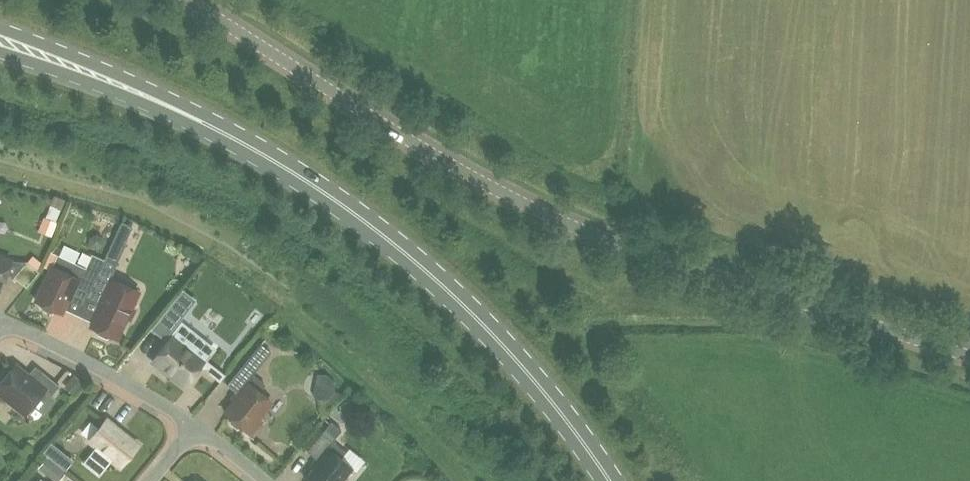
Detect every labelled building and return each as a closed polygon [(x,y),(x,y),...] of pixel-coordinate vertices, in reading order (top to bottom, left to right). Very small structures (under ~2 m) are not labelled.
[(44,217),(39,230),(51,234),(56,222),(55,222),(45,218),(44,217)] [(121,222),(114,238),(126,244),(127,242),(126,242),(133,226),(121,222)] [(50,271),(36,301),(41,304),(43,309),(51,313),(56,311),(61,313),(63,309),(67,300),(71,292),(74,293),(86,299),(92,287),(96,277),(102,264),(104,260),(92,254),(85,268),(84,272),(80,280),(70,275),(75,263),(57,255),(52,267),(50,271)] [(11,261),(0,257),(0,290),(11,261)] [(26,287),(38,272),(26,262),(14,277),(26,287)] [(92,287),(86,299),(101,306),(91,327),(96,330),(98,335),(106,339),(111,336),(116,339),(132,304),(138,292),(114,280),(111,275),(114,269),(102,264),(96,277),(92,287)] [(163,337),(179,317),(168,308),(152,328),(163,337)] [(173,337),(153,362),(164,371),(165,369),(173,376),(174,378),(181,384),(184,384),(185,384),(185,383),(188,383),(194,376),(193,373),(202,362),(172,339),(174,338),(173,337)] [(26,413),(44,391),(51,396),(59,386),(41,371),(33,381),(15,366),(11,371),(5,372),(0,378),(0,381),(0,384),(0,392),(26,413)] [(266,384),(243,366),(227,385),(240,396),(225,413),(229,417),(230,423),(236,428),(242,428),(246,431),(271,402),(259,392),(266,384)] [(74,374),(66,383),(77,392),(85,383),(74,374)] [(340,394),(335,392),(335,382),(328,375),(318,375),(314,397),(320,399),(324,399),(324,405),(327,405),(331,404),(334,403),(335,401),(338,397),(340,394)] [(107,419),(89,441),(96,447),(90,454),(105,468),(112,460),(120,466),(138,445),(107,419)] [(306,480),(340,480),(351,468),(340,459),(345,452),(332,441),(341,431),(331,422),(307,452),(320,462),(305,480),(306,480)] [(39,468),(56,480),(58,480),(64,473),(47,459),(39,468)]
